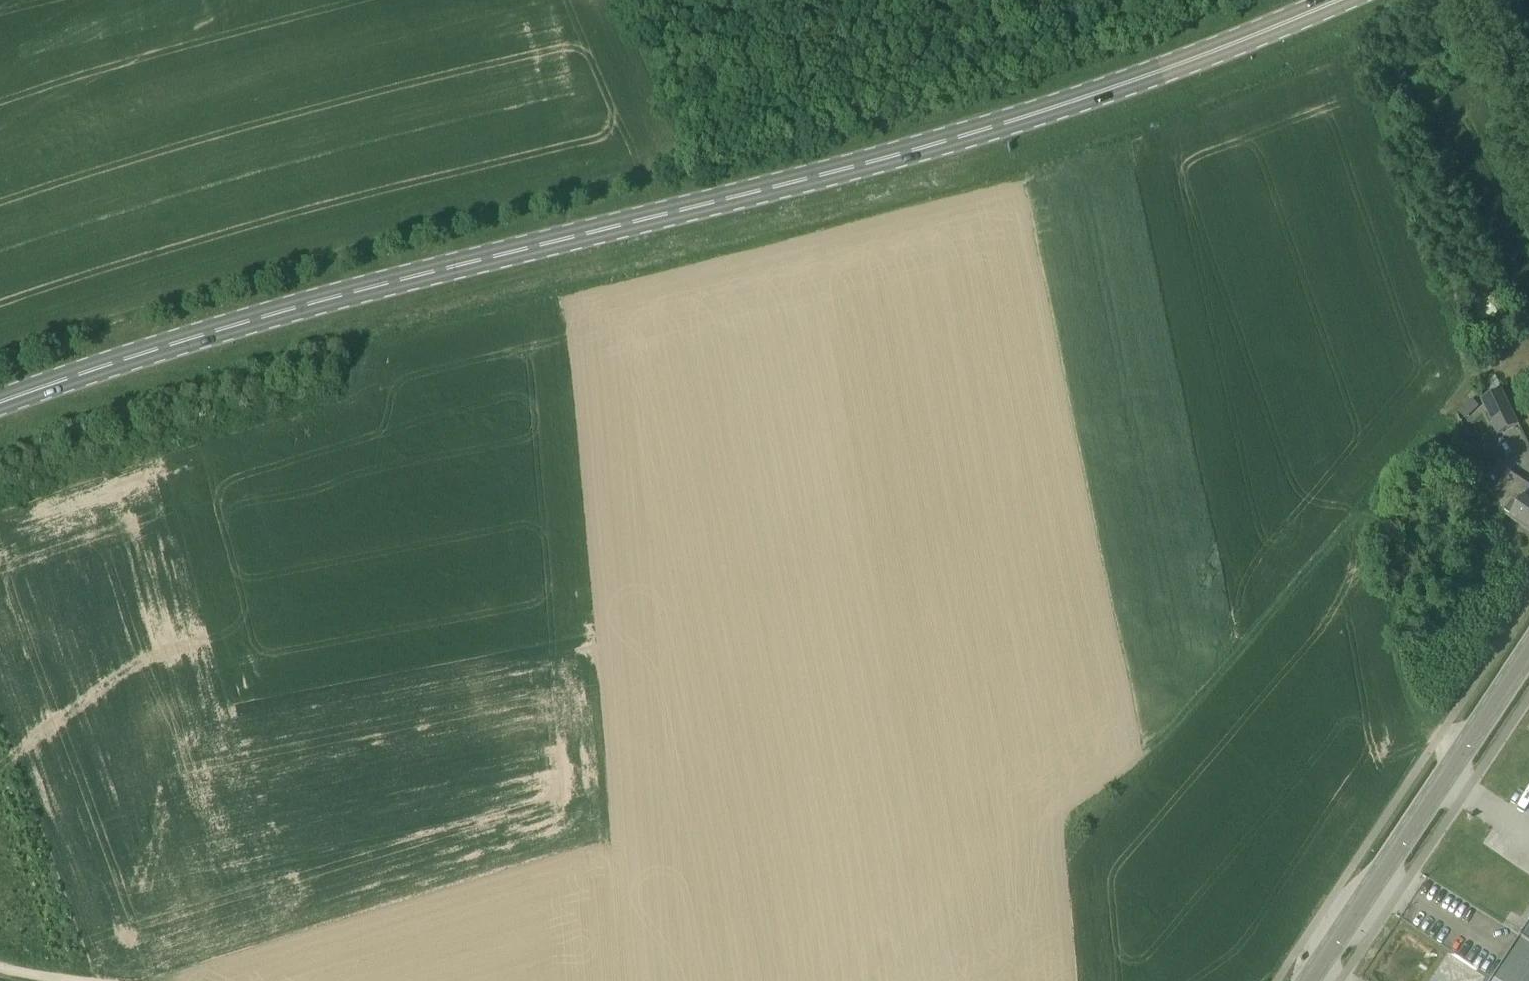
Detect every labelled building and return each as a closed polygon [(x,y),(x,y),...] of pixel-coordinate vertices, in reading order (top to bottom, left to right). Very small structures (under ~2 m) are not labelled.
[(1499,436),(1521,425),(1503,389),(1481,399),(1499,436)] [(1479,404),(1473,398),(1459,412),(1465,419),(1479,404)] [(1527,497),(1528,493),(1528,484),(1509,471),(1494,492),(1503,513),(1528,529),(1528,498),(1527,497)] [(1521,938),(1528,943),(1528,926),(1521,938)] [(1493,979),(1496,980),(1528,980),(1528,943),(1521,938),(1493,979)]
